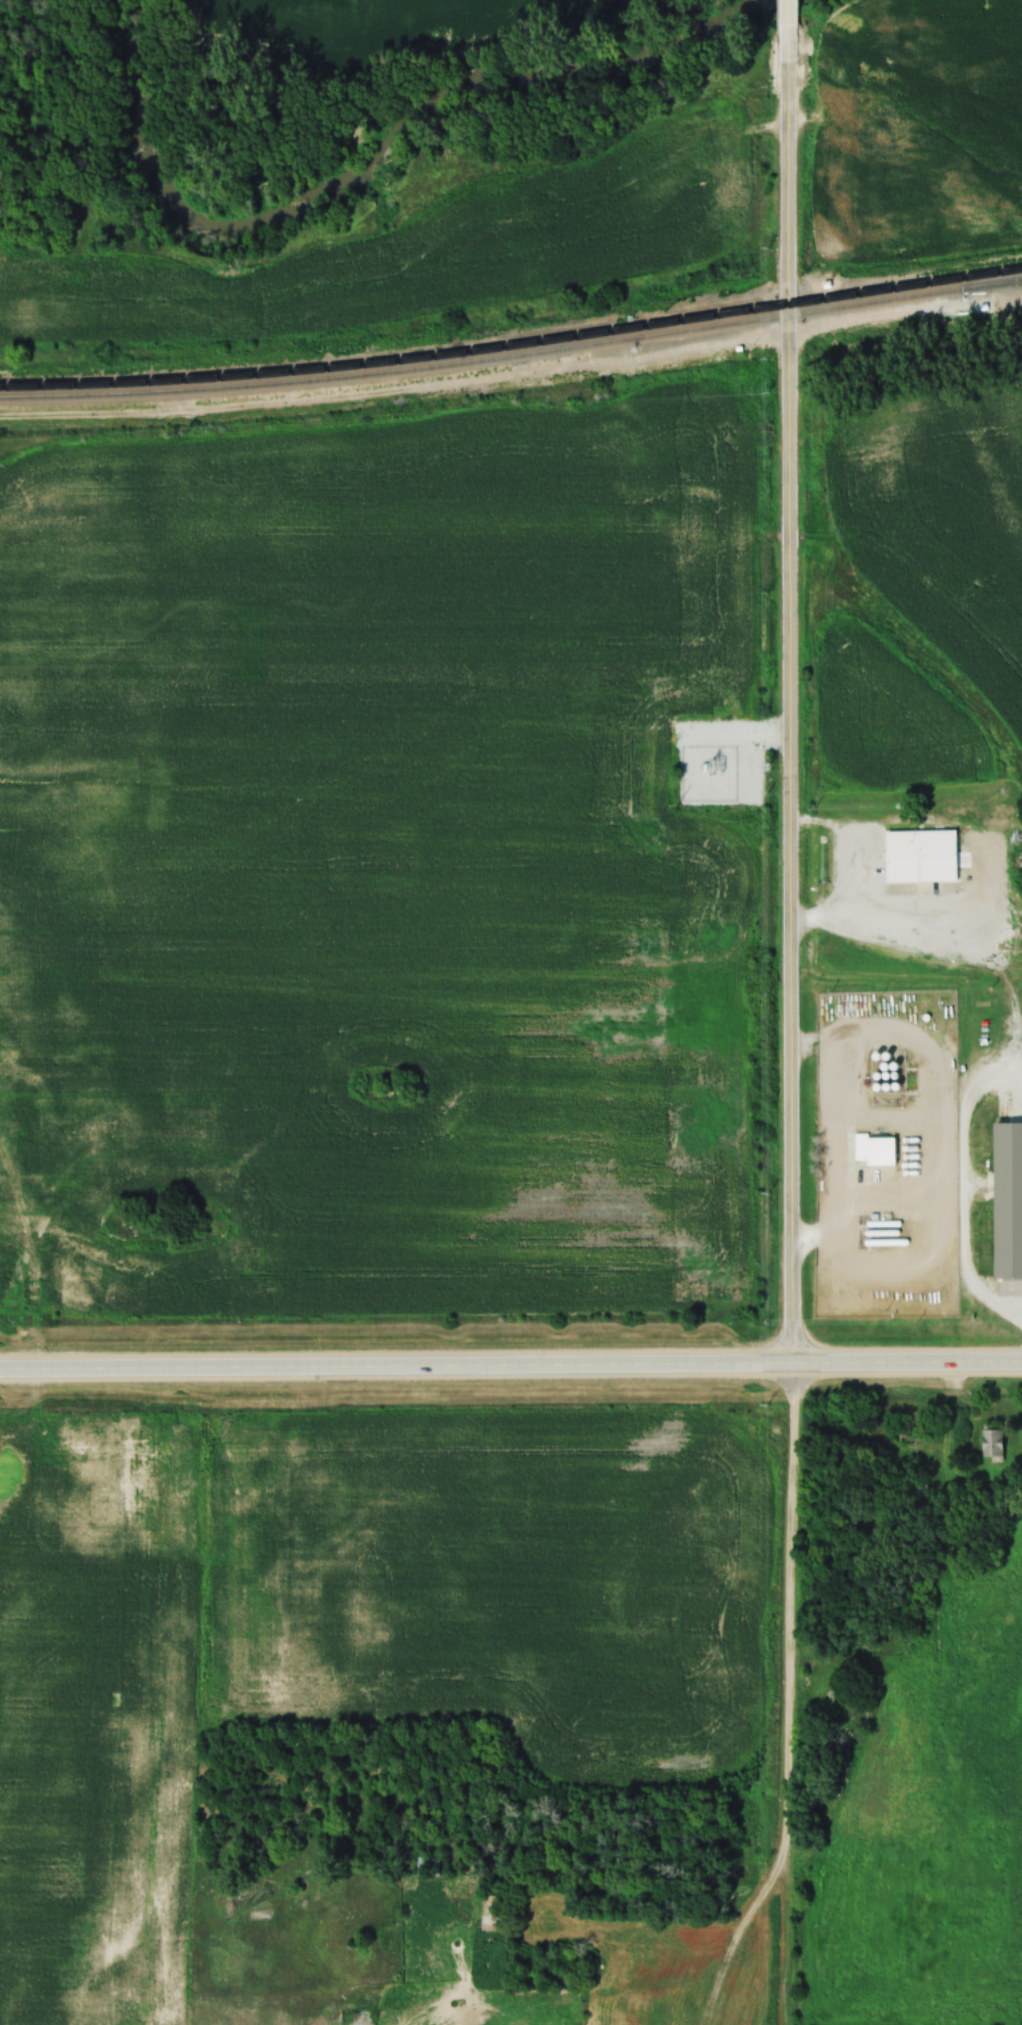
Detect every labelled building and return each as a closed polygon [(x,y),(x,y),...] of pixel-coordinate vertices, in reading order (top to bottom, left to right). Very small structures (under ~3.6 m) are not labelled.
[(954,830),(883,830),(883,881),(954,881),(954,830)] [(992,1276),(1021,1276),(1021,1122),(992,1122),(992,1276)] [(893,1136),(853,1136),(853,1164),(893,1164),(893,1136)] [(1000,1429),(980,1429),(980,1461),(1000,1461),(1000,1429)] [(506,1896),(479,1896),(479,1931),(506,1931),(506,1896)]
